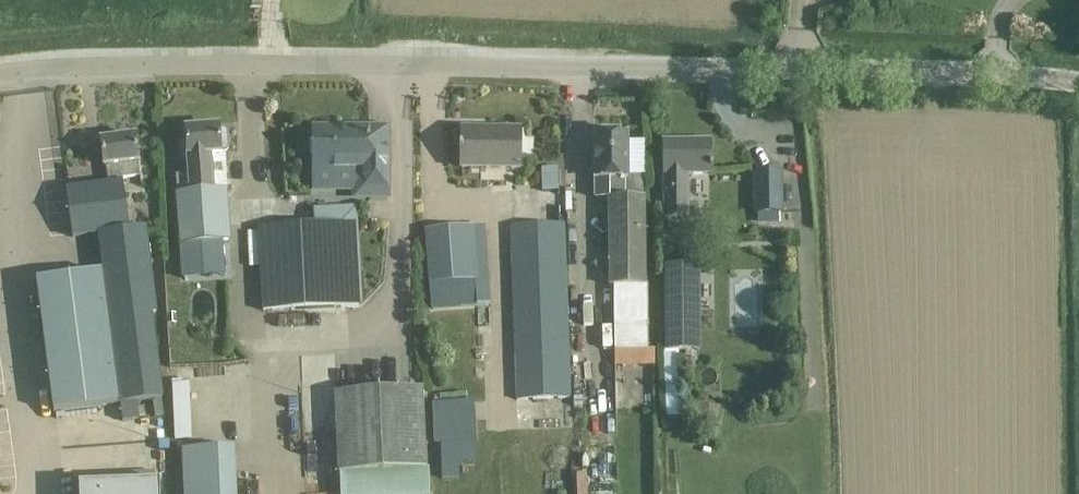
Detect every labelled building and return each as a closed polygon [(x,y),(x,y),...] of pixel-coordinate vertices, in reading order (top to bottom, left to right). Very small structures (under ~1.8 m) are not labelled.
[(220,128),(186,130),(187,141),(180,142),(181,156),(188,156),(189,174),(177,175),(178,193),(176,194),(181,272),(225,269),(223,243),(231,242),(227,190),(213,190),(211,155),(221,155),(221,152),(226,152),(229,148),(228,132),(223,128),(220,128)] [(492,131),(461,131),(461,169),(521,170),(521,129),(492,128),(492,131)] [(316,129),(316,172),(361,172),(361,191),(387,191),(387,130),(366,130),(366,133),(342,133),(342,130),(316,129)] [(646,350),(646,325),(646,287),(644,287),(645,199),(642,199),(642,176),(628,176),(628,135),(596,135),(596,199),(609,199),(608,287),(614,287),(614,350),(646,350)] [(107,183),(122,181),(121,180),(140,177),(138,162),(135,136),(101,141),(105,166),(107,183)] [(711,140),(662,141),(662,173),(665,173),(665,217),(687,217),(686,172),(711,172),(711,140)] [(557,168),(541,169),(542,191),(559,190),(557,168)] [(780,171),(755,171),(755,214),(757,214),(758,223),(779,223),(779,233),(792,233),(792,212),(781,212),(780,171)] [(122,181),(107,183),(65,189),(72,239),(97,236),(102,272),(37,281),(53,412),(120,403),(120,404),(122,422),(136,420),(135,403),(163,399),(152,312),(159,311),(147,226),(128,229),(122,181)] [(263,310),(347,307),(363,306),(357,207),(313,209),(314,224),(258,227),(263,310)] [(565,224),(510,226),(516,400),(571,398),(565,224)] [(425,230),(430,309),(490,306),(485,226),(425,230)] [(700,267),(663,268),(664,353),(701,352),(700,267)] [(424,388),(335,392),(338,474),(427,471),(424,388)] [(435,404),(433,405),(435,445),(440,445),(442,479),(460,478),(459,460),(475,459),(472,402),(446,404),(435,404)] [(236,449),(182,451),(184,493),(238,493),(236,449)] [(159,483),(79,486),(79,493),(160,493),(159,483)]
